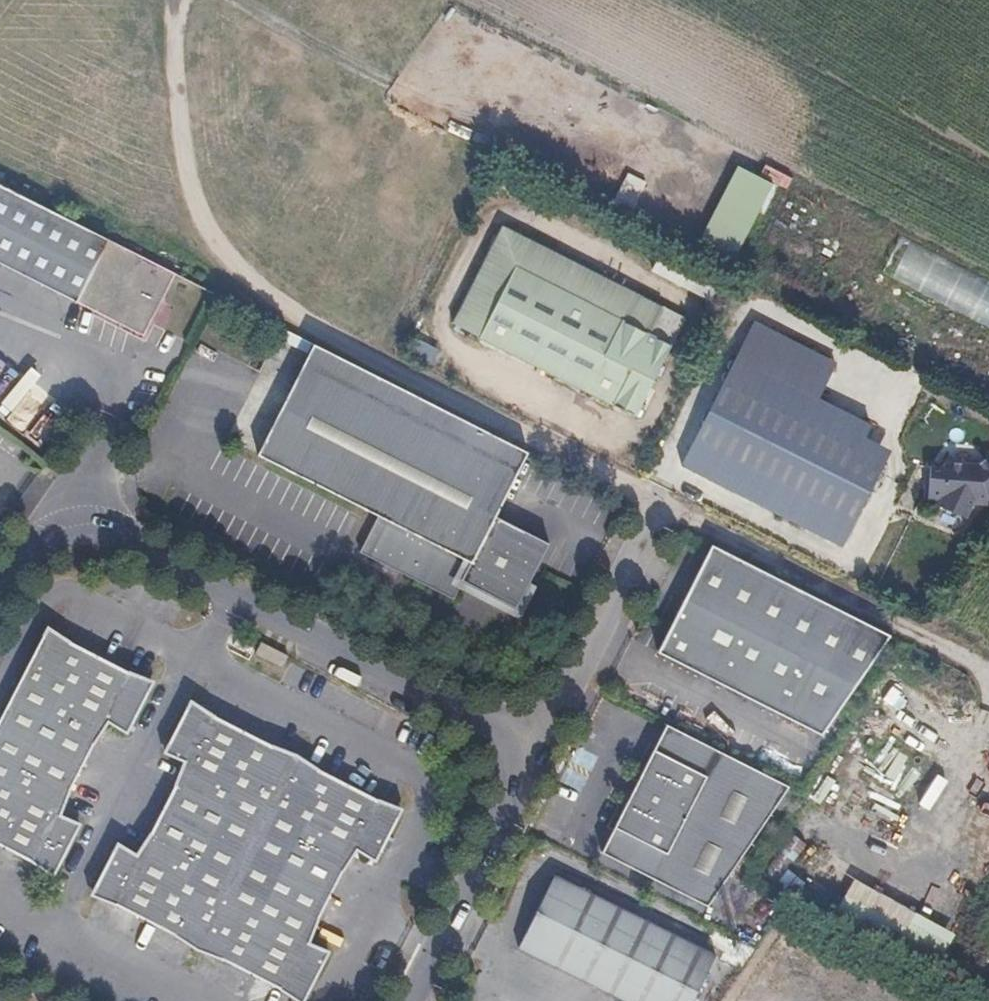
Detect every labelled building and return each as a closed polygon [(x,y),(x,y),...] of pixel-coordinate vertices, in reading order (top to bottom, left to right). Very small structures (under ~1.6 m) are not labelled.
[(772,187),(739,169),(700,238),(735,257),(772,187)] [(54,292),(143,336),(175,275),(0,188),(0,265),(54,292)] [(664,309),(502,227),(452,326),(479,339),(515,267),(650,335),(664,309)] [(903,236),(880,276),(988,329),(988,282),(903,236)] [(479,339),(636,418),(672,346),(650,335),(515,267),(479,339)] [(755,322),(680,465),(707,478),(763,372),(817,399),(836,364),(755,322)] [(309,355),(314,345),(284,330),(280,339),(309,355)] [(529,452),(316,346),(260,457),(382,518),(364,554),(459,600),(467,582),(469,577),(494,589),(492,594),(521,607),(552,542),(497,516),(529,452)] [(871,426),(817,399),(763,372),(707,478),(842,545),(881,473),(854,459),(871,426)] [(930,465),(928,498),(940,499),(937,504),(964,517),(971,501),(977,497),(986,497),(988,495),(988,460),(986,456),(977,465),(943,461),(943,466),(930,465)] [(891,635),(713,545),(658,652),(822,735),(891,635)] [(469,577),(467,582),(492,594),(494,589),(469,577)] [(46,630),(0,720),(0,846),(55,874),(80,826),(57,815),(105,721),(127,733),(152,685),(46,630)] [(261,642),(255,654),(271,662),(277,651),(261,642)] [(288,656),(277,651),(271,662),(281,667),(288,656)] [(139,856),(117,845),(92,893),(106,900),(118,907),(304,1000),(305,1000),(329,953),(307,942),(350,857),(355,848),(376,860),(401,812),(239,729),(215,716),(190,703),(165,751),(187,762),(139,856)] [(789,788),(667,725),(601,853),(722,916),(789,788)] [(556,874),(518,947),(626,1000),(693,1000),(718,954),(556,874)]
